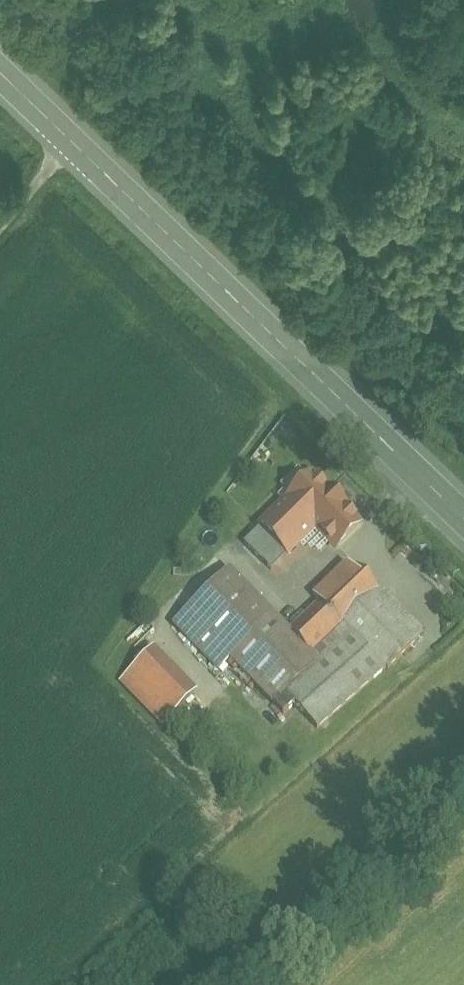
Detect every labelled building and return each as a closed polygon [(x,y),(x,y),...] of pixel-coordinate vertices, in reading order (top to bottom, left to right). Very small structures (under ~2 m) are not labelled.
[(366,529),(318,481),(296,504),(294,505),(316,527),(343,553),(366,529)] [(290,498),(262,526),(280,545),(289,554),(316,527),(294,505),(296,504),(290,498)] [(262,526),(245,543),(263,562),(280,545),(262,526)] [(291,631),(259,662),(296,703),(318,728),(387,666),(389,668),(420,639),(375,593),(379,588),(358,567),(291,631)] [(231,570),(186,613),(229,657),(274,614),(231,570)] [(229,657),(186,613),(175,624),(220,670),(231,659),(229,657)] [(274,614),(229,657),(231,659),(275,704),(284,714),(296,703),(259,662),(291,631),(274,614)] [(188,701),(145,657),(122,679),(166,723),(188,701)]
